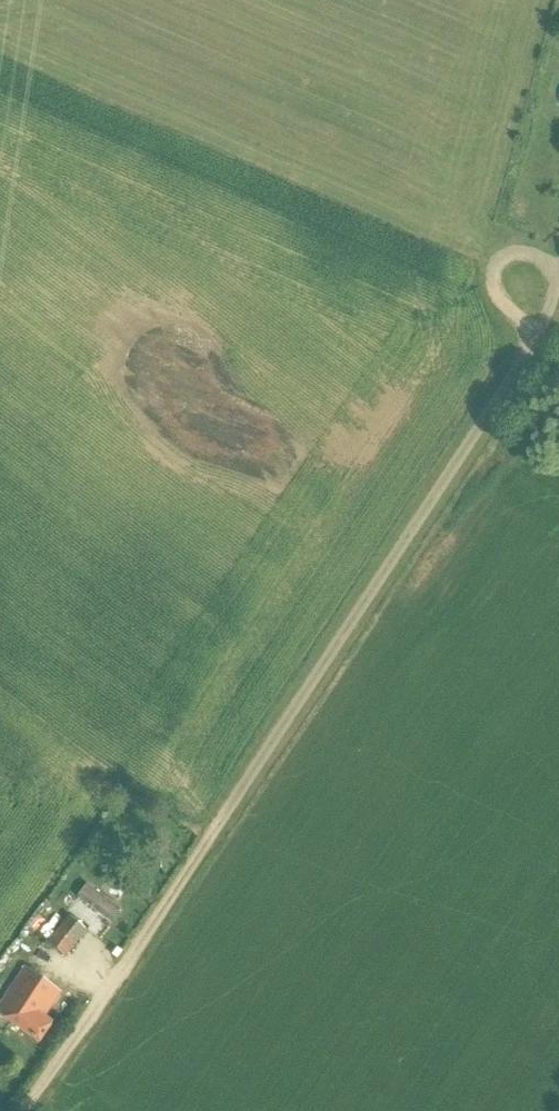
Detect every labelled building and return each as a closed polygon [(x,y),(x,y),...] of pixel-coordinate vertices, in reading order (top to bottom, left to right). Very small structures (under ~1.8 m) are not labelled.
[(93,885),(68,915),(45,941),(66,958),(113,901),(93,885)] [(45,1016),(61,991),(26,967),(0,1005),(0,1014),(40,1041),(53,1021),(45,1016)]
